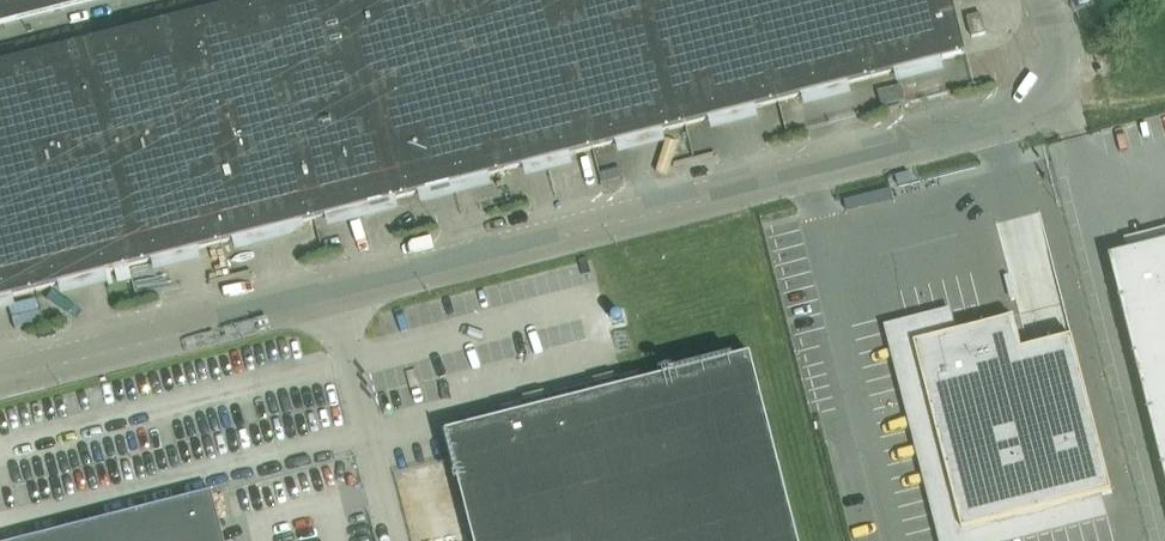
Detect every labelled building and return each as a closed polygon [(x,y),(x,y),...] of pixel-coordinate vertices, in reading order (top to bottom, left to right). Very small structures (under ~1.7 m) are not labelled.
[(98,4),(97,0),(0,0),(0,29),(98,4)] [(406,198),(356,0),(262,0),(257,1),(259,10),(312,221),(406,198)] [(499,174),(455,0),(356,0),(406,198),(499,174)] [(592,150),(554,0),(455,0),(499,174),(592,150)] [(592,150),(686,126),(654,0),(554,0),(592,150)] [(779,103),(753,0),(654,0),(686,126),(779,103)] [(779,103),(872,79),(852,0),(753,0),(779,103)] [(954,8),(952,0),(852,0),(872,79),(966,55),(954,8)] [(163,25),(165,34),(219,245),(312,221),(259,10),(257,1),(163,25)] [(967,18),(972,38),(986,34),(981,14),(967,18)] [(126,269),(219,245),(165,34),(163,25),(70,49),(72,57),(126,269)] [(126,269),(72,57),(70,49),(45,55),(0,67),(0,164),(33,293),(126,269)] [(903,87),(878,93),(882,109),(906,103),(903,87)] [(33,293),(0,164),(0,301),(33,293)] [(1109,258),(1164,479),(1164,244),(1109,258)] [(1013,319),(913,344),(961,532),(1112,494),(1072,340),(1022,353),(1013,319)] [(447,435),(454,460),(475,540),(798,540),(750,357),(565,404),(447,435)] [(219,518),(213,494),(30,540),(225,540),(219,518)]
